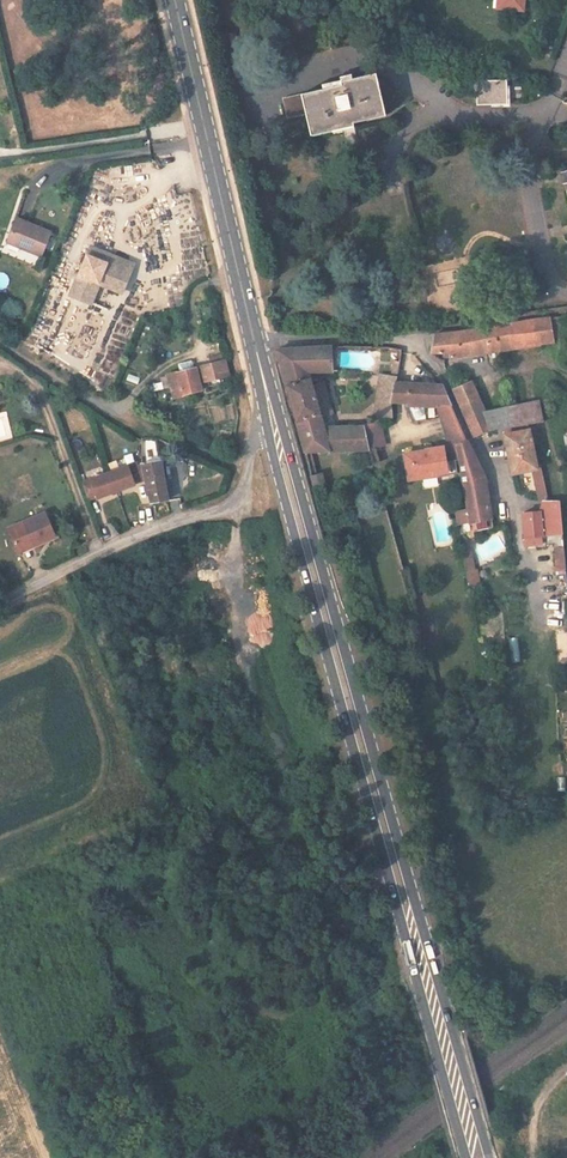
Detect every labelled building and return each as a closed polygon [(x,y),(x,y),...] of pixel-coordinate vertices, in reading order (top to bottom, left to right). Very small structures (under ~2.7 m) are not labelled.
[(495,14),(521,15),(522,0),(496,0),(495,14)] [(327,89),(279,100),(283,118),(302,114),(307,136),(329,131),(330,134),(353,129),(352,124),(383,117),(373,74),(326,85),(327,89)] [(507,104),(507,81),(477,82),(478,105),(507,104)] [(51,231),(17,219),(8,243),(42,256),(51,231)] [(91,247),(88,256),(108,263),(100,283),(124,293),(135,264),(91,247)] [(88,256),(80,276),(100,283),(108,263),(88,256)] [(93,302),(100,283),(80,276),(73,294),(93,302)] [(512,350),(553,342),(551,321),(435,338),(431,354),(445,353),(446,358),(512,350)] [(330,371),(329,348),(274,350),(303,460),(370,448),(366,432),(321,437),(308,373),(330,371)] [(210,357),(213,366),(196,371),(195,368),(163,376),(169,399),(201,391),(199,384),(228,376),(223,354),(210,357)] [(390,399),(394,381),(394,377),(378,375),(370,414),(379,413),(389,413),(389,404),(390,399)] [(447,404),(437,383),(412,382),(394,381),(390,399),(433,403),(447,404)] [(544,422),(539,401),(485,412),(471,381),(452,389),(475,437),(504,429),(544,422)] [(447,404),(433,403),(447,444),(455,442),(464,440),(447,404)] [(367,432),(366,432),(370,448),(385,446),(379,413),(370,414),(367,432)] [(538,467),(530,429),(504,435),(511,471),(530,468),(538,467)] [(143,439),(144,466),(147,481),(152,505),(168,503),(161,439),(143,439)] [(464,442),(464,440),(455,442),(469,505),(471,514),(489,512),(479,474),(464,442)] [(445,471),(444,461),(441,445),(424,448),(424,453),(415,455),(414,452),(403,454),(408,480),(419,477),(419,475),(445,471)] [(138,459),(83,477),(90,500),(99,497),(100,498),(118,492),(137,486),(136,485),(145,482),(140,467),(138,459)] [(419,475),(419,477),(419,479),(456,473),(453,459),(444,461),(445,471),(419,475)] [(323,473),(311,475),(313,487),(325,485),(323,473)] [(560,507),(548,507),(539,508),(536,512),(538,538),(563,537),(560,507)] [(5,548),(17,542),(19,546),(43,536),(33,512),(0,526),(0,538),(4,548),(5,548)] [(538,538),(536,512),(523,513),(525,539),(538,538)] [(20,549),(19,546),(17,542),(5,548),(7,554),(20,549)] [(473,554),(471,542),(463,543),(465,554),(473,554)] [(564,544),(553,544),(554,572),(565,571),(564,544)] [(474,565),(473,554),(465,554),(467,567),(474,565)]
